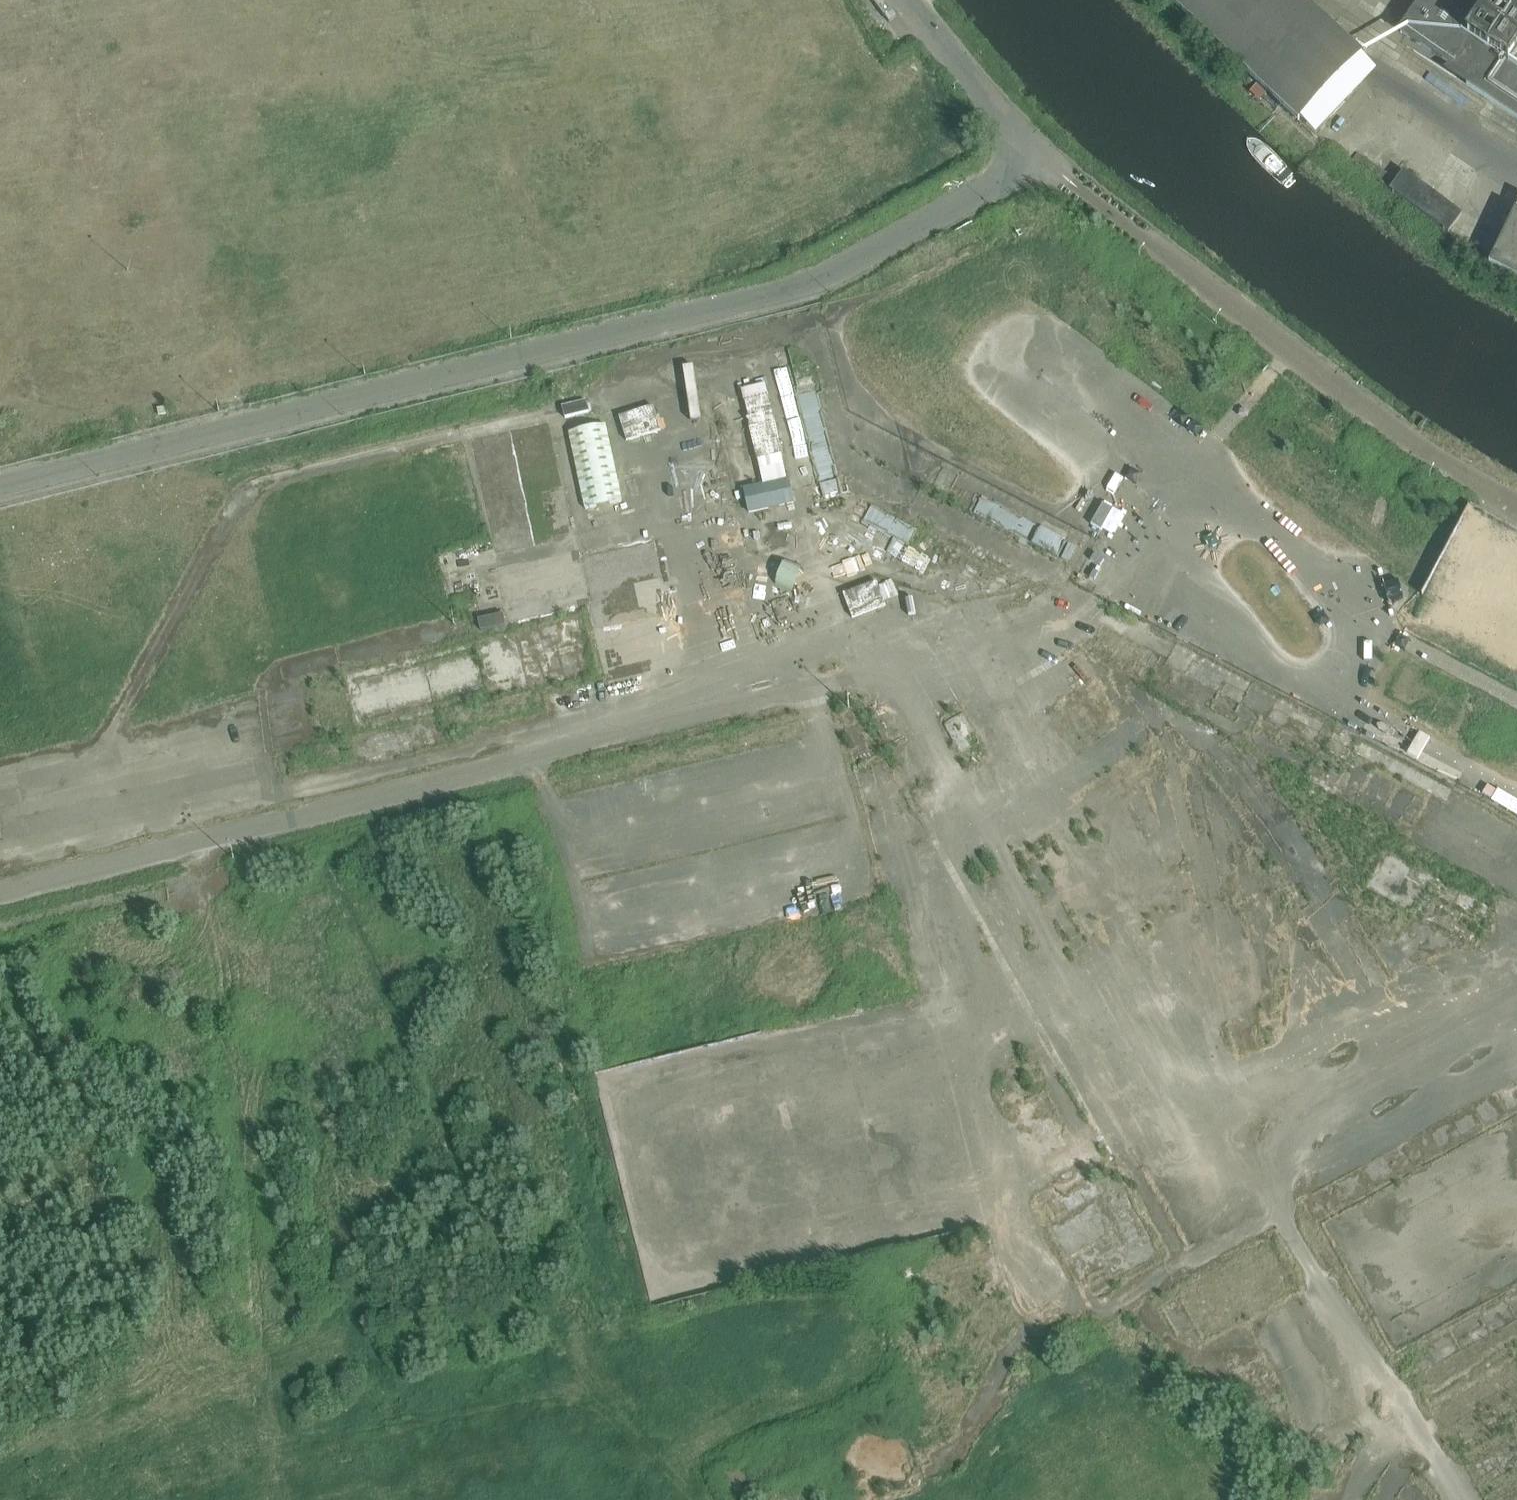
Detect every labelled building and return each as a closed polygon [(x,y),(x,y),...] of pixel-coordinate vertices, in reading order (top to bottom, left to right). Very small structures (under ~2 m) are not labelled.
[(1304,0),(1168,0),(1299,123),(1363,56),(1304,0)] [(1493,1),(1480,20),(1450,0),(1423,0),(1404,30),(1516,106),(1516,0),(1492,0),(1493,1)] [(1462,215),(1403,171),(1389,190),(1448,233),(1462,215)] [(1515,211),(1488,265),(1516,279),(1516,212),(1515,211)] [(848,474),(836,439),(819,445),(832,480),(848,474)] [(1076,540),(1083,523),(1042,507),(1035,525),(1076,540)]
